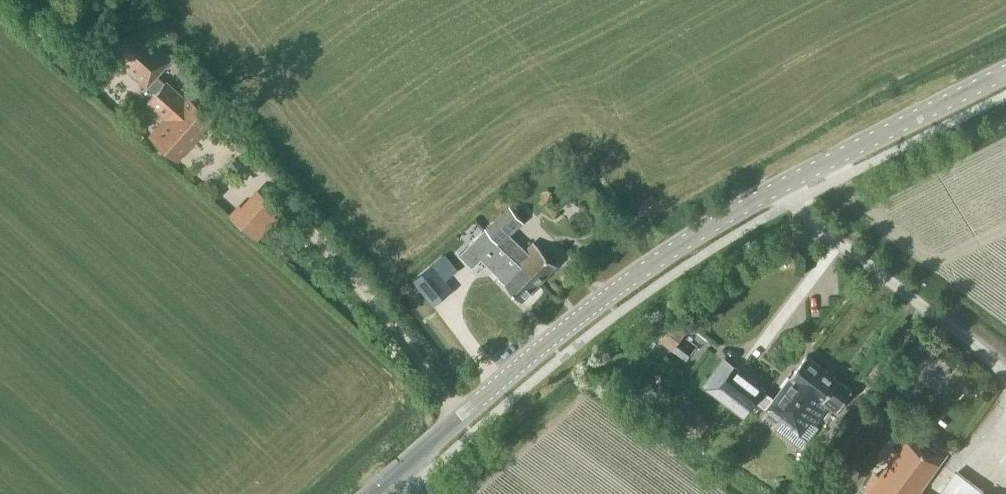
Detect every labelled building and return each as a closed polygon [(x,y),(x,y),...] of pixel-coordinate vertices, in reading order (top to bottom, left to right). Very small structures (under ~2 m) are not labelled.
[(165,82),(157,75),(173,56),(147,33),(142,38),(137,33),(114,58),(126,69),(128,67),(147,83),(146,84),(156,93),(148,102),(167,119),(151,136),(158,143),(159,142),(170,151),(169,152),(176,159),(212,119),(205,113),(204,114),(193,104),(194,103),(187,97),(180,104),(171,96),(177,90),(166,81),(165,82)] [(235,170),(241,164),(235,158),(229,164),(235,170)] [(227,215),(257,242),(267,230),(237,203),(227,215)] [(534,241),(526,249),(511,234),(524,222),(510,205),(491,222),(482,211),(476,217),(485,228),(486,227),(499,243),(499,244),(507,251),(508,250),(517,259),(540,282),(557,265),(534,241)] [(540,282),(517,259),(500,276),(523,300),(540,282)] [(434,264),(414,279),(425,293),(431,288),(440,300),(454,289),(446,279),(434,264)] [(673,321),(659,340),(673,350),(687,331),(673,321)] [(807,355),(774,398),(763,390),(764,389),(735,366),(720,385),(749,407),(755,399),(766,408),(782,421),(775,429),(799,448),(816,426),(814,424),(829,405),(836,411),(852,390),(807,355)] [(696,441),(711,422),(689,405),(674,424),(696,441)] [(948,453),(915,429),(908,424),(899,436),(906,441),(899,450),(892,444),(883,456),(890,462),(882,472),(879,470),(864,489),(871,493),(922,493),(923,493),(924,492),(921,489),(948,453)]
